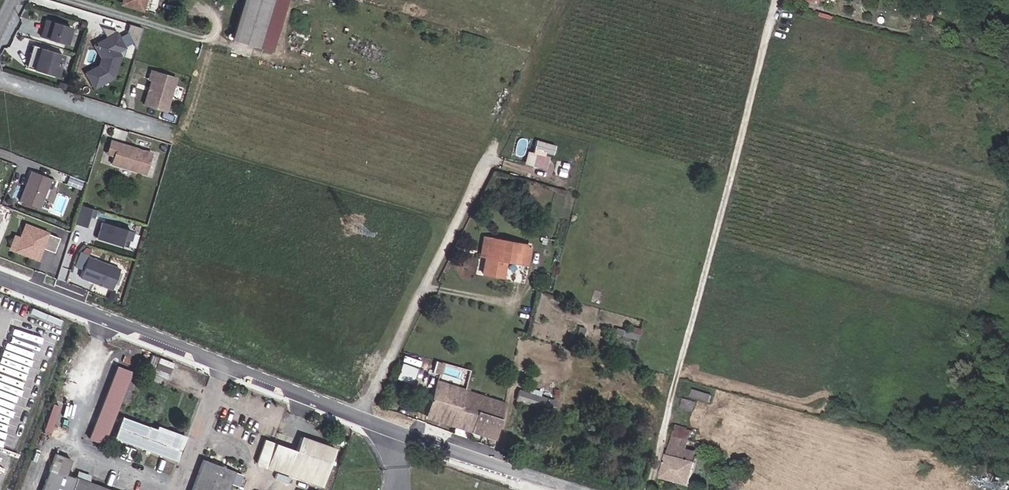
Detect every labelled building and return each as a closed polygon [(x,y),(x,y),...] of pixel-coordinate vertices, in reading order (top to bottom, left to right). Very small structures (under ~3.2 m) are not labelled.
[(132,8),(154,15),(158,0),(134,0),(132,8)] [(240,43),(265,50),(280,0),(254,0),(240,43)] [(265,50),(276,53),(293,0),(280,0),(265,50)] [(838,12),(840,4),(824,0),(797,0),(838,12)] [(838,12),(846,14),(848,7),(840,4),(838,12)] [(70,52),(75,34),(52,28),(49,38),(47,37),(45,44),(70,52)] [(126,50),(119,35),(118,34),(104,30),(110,40),(103,43),(107,50),(104,59),(101,68),(87,74),(95,89),(115,79),(122,58),(119,54),(126,50)] [(144,38),(131,34),(129,42),(137,59),(144,38)] [(107,50),(103,43),(97,47),(104,59),(107,50)] [(57,78),(64,56),(39,49),(37,57),(39,58),(35,72),(57,78)] [(168,110),(179,77),(155,69),(152,77),(155,78),(147,102),(168,110)] [(120,141),(113,139),(109,150),(116,153),(120,141)] [(155,153),(120,141),(116,153),(114,161),(148,173),(155,153)] [(528,151),(527,163),(548,166),(549,154),(528,151)] [(55,193),(59,183),(35,173),(22,203),(41,211),(50,191),(55,193)] [(85,228),(88,217),(93,219),(96,211),(81,206),(74,225),(85,228)] [(127,251),(132,235),(102,225),(97,241),(108,245),(109,243),(113,244),(112,246),(127,251)] [(41,249),(53,254),(59,240),(26,226),(20,240),(14,237),(10,249),(37,260),(41,249)] [(489,263),(493,263),(496,244),(487,242),(484,261),(489,263)] [(512,267),(533,270),(535,250),(496,244),(493,263),(489,263),(487,280),(509,283),(512,267)] [(85,261),(78,281),(110,294),(118,273),(85,261)] [(153,375),(168,380),(174,361),(159,356),(153,375)] [(117,364),(90,438),(106,443),(133,369),(117,364)] [(474,393),(446,385),(435,420),(465,428),(465,430),(478,434),(483,416),(469,412),(474,393)] [(689,395),(718,403),(720,394),(691,386),(689,395)] [(483,416),(511,423),(516,407),(477,395),(478,390),(475,389),(474,393),(469,412),(483,416)] [(562,412),(564,404),(550,399),(550,396),(541,394),(540,397),(528,393),(526,401),(562,412)] [(503,441),(506,442),(511,423),(483,416),(478,434),(503,441)] [(192,445),(129,420),(120,444),(182,468),(192,445)] [(682,439),(710,446),(712,437),(684,429),(682,439)] [(671,480),(699,488),(710,446),(682,439),(671,480)] [(324,489),(333,489),(345,454),(308,442),(303,456),(280,448),(272,473),(324,489)] [(72,479),(78,461),(63,456),(51,489),(103,489),(72,479)] [(240,474),(210,463),(200,489),(234,489),(240,474)]
